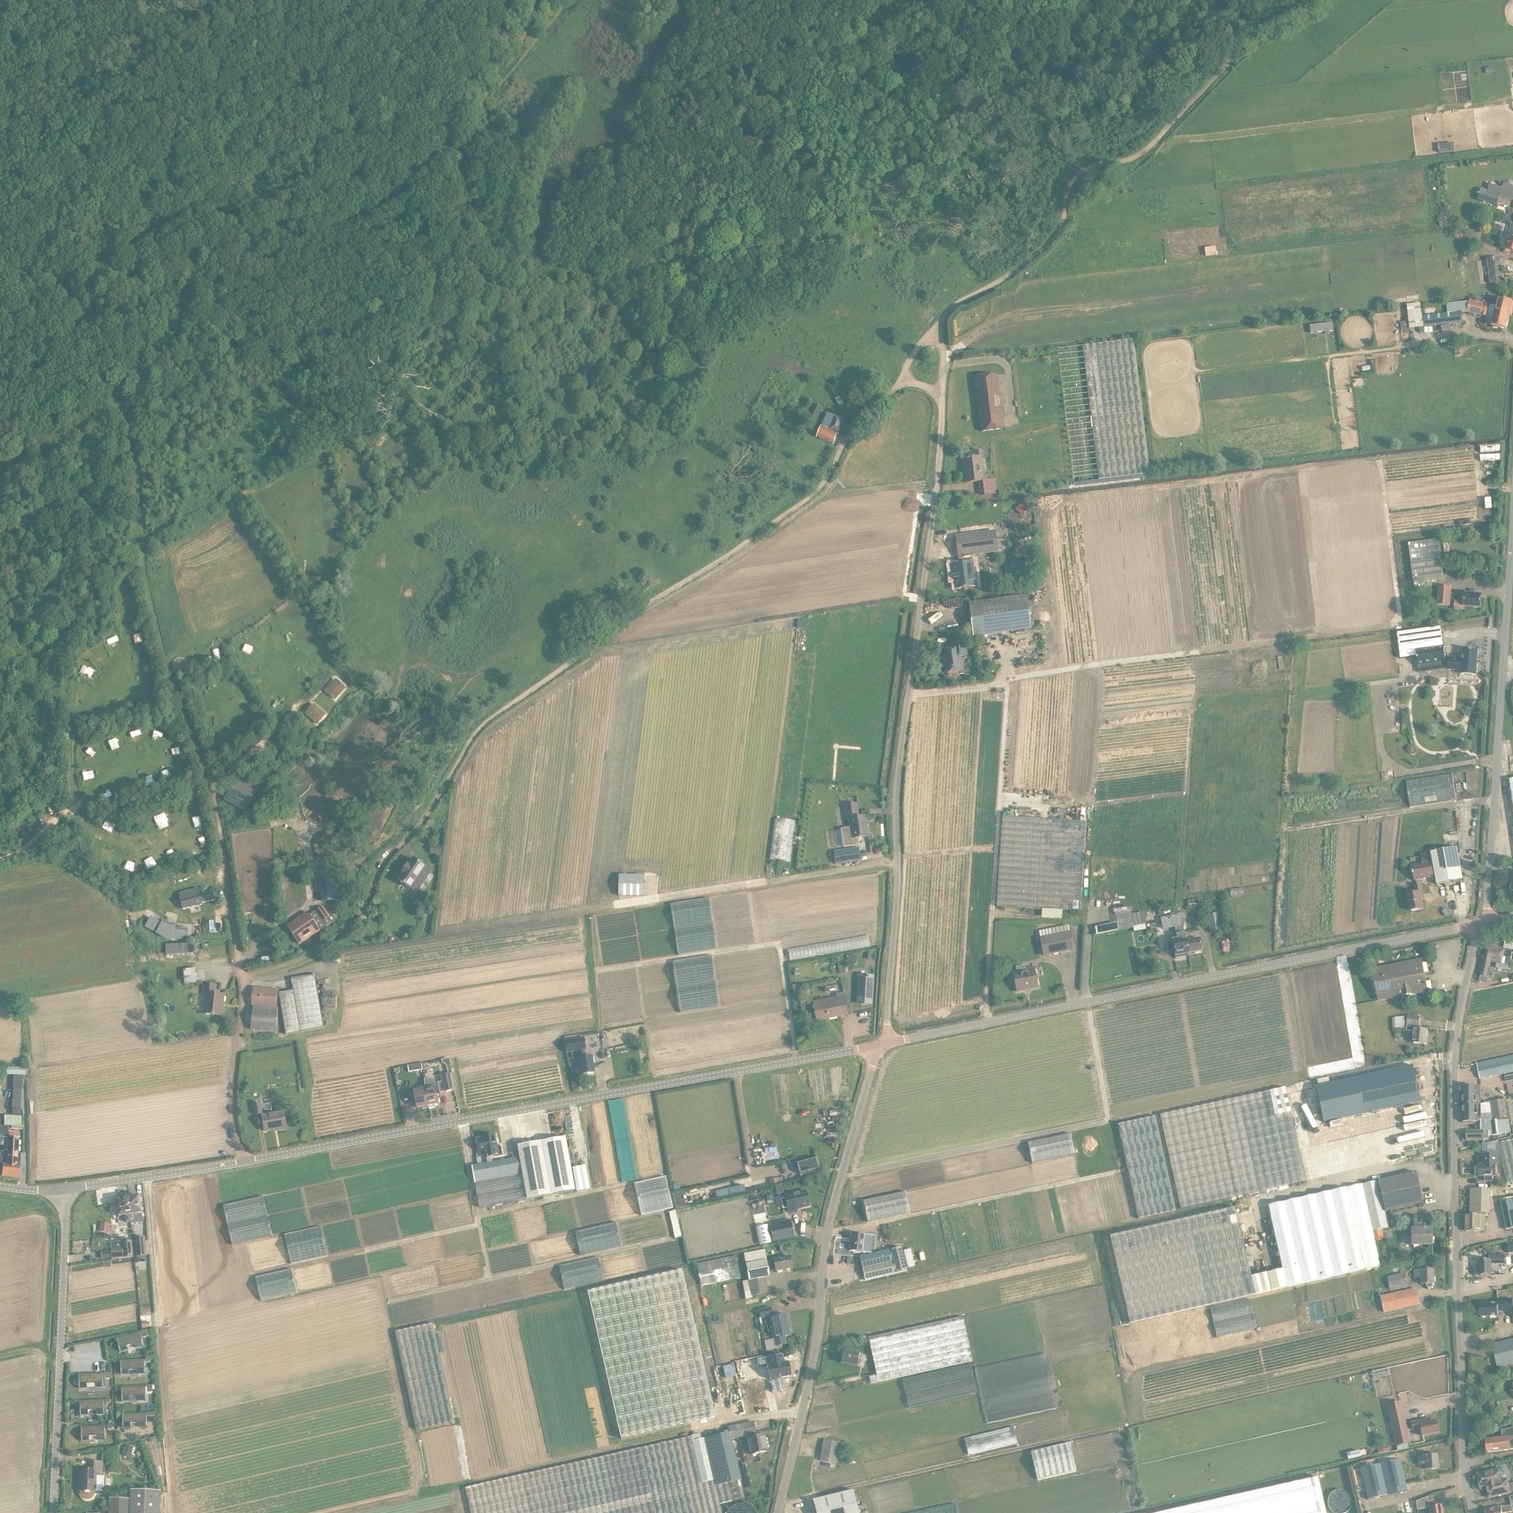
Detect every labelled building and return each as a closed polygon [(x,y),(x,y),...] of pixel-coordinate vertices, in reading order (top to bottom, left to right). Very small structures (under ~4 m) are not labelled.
[(1453,142),(1439,143),(1440,151),(1453,150),(1453,142)] [(1503,183),(1502,187),(1490,184),(1488,190),(1481,188),(1478,199),(1497,205),(1500,195),(1512,199),(1512,186),(1503,183)] [(1205,256),(1216,255),(1216,246),(1204,248),(1205,256)] [(1474,260),(1477,260),(1480,283),(1503,281),(1499,247),(1472,249),(1474,260)] [(1012,309),(1018,310),(1020,294),(1014,294),(1012,309)] [(1447,303),(1448,312),(1462,310),(1467,311),(1483,315),(1485,309),(1509,315),(1512,301),(1503,299),(1503,298),(1500,297),(1500,298),(1498,298),(1496,306),(1470,299),(1469,301),(1447,303)] [(1422,315),(1420,303),(1407,304),(1410,328),(1462,322),(1462,319),(1461,313),(1461,311),(1467,311),(1462,310),(1448,312),(1422,315)] [(1483,315),(1493,317),(1491,325),(1493,326),(1493,327),(1496,327),(1497,326),(1506,328),(1509,315),(1485,309),(1483,315)] [(1408,320),(1400,321),(1402,329),(1409,328),(1408,320)] [(995,374),(975,377),(981,431),(1002,428),(995,374)] [(815,421),(821,407),(813,404),(807,418),(815,421)] [(822,425),(817,423),(813,434),(817,436),(832,443),(836,433),(837,434),(843,420),(822,411),(818,420),(823,423),(822,425)] [(1481,445),(1481,459),(1500,459),(1500,445),(1481,445)] [(978,449),(969,450),(969,457),(967,457),(967,458),(963,458),(966,482),(980,481),(981,495),(995,493),(993,479),(983,480),(980,456),(978,457),(978,449)] [(976,585),(974,576),(976,576),(974,567),(973,567),(972,554),(997,551),(995,531),(955,536),(959,563),(951,564),(952,575),(953,575),(954,579),(955,578),(956,589),(963,588),(967,588),(966,586),(976,585)] [(1413,581),(1443,577),(1438,539),(1408,543),(1413,581)] [(1465,609),(1465,606),(1480,607),(1481,594),(1460,593),(1460,594),(1450,593),(1451,586),(1438,585),(1437,604),(1450,605),(1450,603),(1454,604),(1454,608),(1465,609)] [(973,636),(1030,629),(1026,595),(968,602),(973,636)] [(1400,658),(1417,655),(1416,650),(1443,646),(1444,646),(1444,645),(1443,638),(1441,626),(1423,628),(1407,630),(1397,632),(1400,658)] [(951,643),(951,649),(942,651),(943,659),(944,659),(946,672),(962,670),(960,656),(966,655),(964,641),(951,643)] [(1442,664),(1446,663),(1444,652),(1443,646),(1416,650),(1417,655),(1418,665),(1419,672),(1419,675),(1428,674),(1427,664),(1442,662),(1442,664)] [(1448,669),(1456,669),(1462,670),(1462,667),(1476,668),(1477,650),(1463,649),(1462,658),(1448,657),(1448,669)] [(335,698),(346,686),(336,677),(325,688),(335,698)] [(315,702),(305,712),(317,723),(327,713),(315,702)] [(1457,799),(1453,773),(1407,779),(1410,806),(1457,799)] [(243,800),(247,793),(250,787),(241,782),(238,788),(234,795),(231,800),(232,801),(240,805),(243,800)] [(866,824),(866,820),(865,816),(858,817),(857,810),(845,812),(846,819),(849,818),(851,838),(868,836),(866,824)] [(990,901),(1084,906),(1087,819),(996,815),(990,901)] [(198,835),(198,845),(206,844),(206,835),(198,835)] [(436,854),(441,854),(441,845),(430,845),(430,854),(436,854)] [(836,863),(860,860),(858,847),(834,851),(836,863)] [(1463,879),(1457,847),(1429,852),(1434,876),(1435,876),(1437,884),(1463,879)] [(1414,880),(1434,876),(1429,852),(1421,854),(1423,863),(1411,865),(1414,880)] [(124,866),(131,867),(133,859),(126,857),(124,866)] [(425,866),(413,858),(408,865),(407,864),(402,872),(403,873),(398,880),(410,887),(417,892),(431,871),(424,866),(425,866)] [(323,901),(339,899),(337,875),(320,877),(323,901)] [(643,895),(643,875),(619,875),(618,895),(643,895)] [(1410,911),(1423,908),(1420,895),(1423,894),(1421,884),(1414,885),(1415,892),(1407,894),(1410,911)] [(198,888),(179,893),(183,908),(202,903),(202,902),(214,899),(213,891),(200,894),(198,888)] [(705,898),(665,903),(671,954),(711,949),(705,898)] [(1117,921),(1095,926),(1097,934),(1134,926),(1129,905),(1114,908),(1117,921)] [(322,921),(329,916),(322,906),(315,911),(322,921)] [(1135,925),(1147,923),(1144,911),(1132,913),(1135,925)] [(307,912),(295,919),(287,925),(291,931),(299,944),(319,930),(307,912)] [(1209,931),(1221,929),(1218,913),(1206,915),(1209,931)] [(187,937),(188,927),(175,926),(176,921),(148,918),(147,933),(187,937)] [(1163,937),(1171,935),(1168,920),(1160,921),(1163,937)] [(1043,955),(1073,949),(1069,931),(1040,937),(1043,955)] [(1184,933),(1188,953),(1201,950),(1199,938),(1191,940),(1189,932),(1187,932),(1184,933)] [(1175,955),(1176,957),(1183,956),(1182,954),(1188,953),(1184,933),(1178,934),(1179,938),(1165,941),(1167,952),(1174,950),(1175,955)] [(196,943),(166,944),(166,953),(196,952),(196,943)] [(1505,948),(1486,944),(1483,958),(1491,960),(1491,961),(1511,965),(1512,950),(1505,948)] [(1491,961),(1491,960),(1483,958),(1479,980),(1487,982),(1488,977),(1492,978),(1494,968),(1489,967),(1491,961)] [(1422,959),(1372,969),(1378,1000),(1428,991),(1422,959)] [(1013,972),(1017,991),(1037,987),(1034,968),(1026,970),(1025,965),(1016,966),(1017,971),(1013,972)] [(197,981),(196,967),(184,967),(184,982),(197,981)] [(315,973),(291,978),(292,989),(279,991),(285,1034),(324,1027),(315,973)] [(866,976),(859,976),(857,1002),(871,1003),(873,977),(868,976),(866,976)] [(214,1014),(222,1015),(224,994),(215,993),(216,984),(204,983),(203,993),(206,993),(204,1013),(212,1014),(212,1015),(214,1015),(214,1014)] [(275,1032),(278,1008),(276,1007),(278,989),(253,987),(251,1005),(253,1005),(250,1029),(275,1032)] [(847,1014),(843,993),(836,995),(837,997),(813,1002),(816,1016),(828,1014),(828,1017),(847,1014)] [(1394,1028),(1406,1028),(1405,1015),(1394,1016),(1394,1028)] [(1414,1031),(1413,1042),(1426,1043),(1427,1029),(1420,1029),(1421,1027),(1418,1026),(1419,1017),(1408,1015),(1408,1016),(1406,1030),(1414,1031)] [(572,1058),(579,1057),(582,1074),(595,1072),(592,1055),(586,1056),(584,1049),(586,1049),(584,1037),(564,1040),(566,1052),(571,1051),(572,1058)] [(1477,1063),(1480,1078),(1512,1071),(1512,1055),(1477,1063)] [(1396,1098),(1419,1093),(1413,1065),(1389,1071),(1396,1098)] [(429,1078),(427,1078),(424,1079),(429,1107),(434,1106),(434,1104),(438,1103),(436,1093),(440,1092),(440,1093),(440,1092),(444,1091),(455,1089),(452,1073),(441,1075),(442,1081),(438,1082),(435,1083),(435,1082),(434,1080),(431,1078),(429,1078)] [(22,1089),(22,1075),(13,1075),(12,1089),(13,1089),(12,1114),(20,1114),(21,1089),(22,1089)] [(412,1098),(415,1097),(417,1107),(422,1106),(422,1108),(429,1107),(424,1079),(424,1085),(409,1088),(411,1098),(412,1098)] [(1462,1086),(1462,1104),(1481,1104),(1481,1103),(1480,1086),(1462,1086)] [(1285,1087),(1159,1114),(1180,1208),(1306,1181),(1286,1093),(1285,1087)] [(1508,1117),(1505,1098),(1489,1101),(1481,1103),(1481,1104),(1480,1119),(1480,1130),(1488,1130),(1488,1134),(1492,1134),(1511,1132),(1509,1117),(1508,1117)] [(255,1114),(262,1113),(260,1102),(253,1103),(255,1114)] [(1480,1119),(1481,1104),(1462,1104),(1462,1121),(1477,1121),(1477,1120),(1480,1119)] [(278,1130),(287,1128),(284,1111),(262,1115),(265,1131),(277,1128),(278,1130)] [(22,1129),(22,1116),(4,1115),(4,1125),(11,1125),(10,1128),(22,1129)] [(1155,1116),(1117,1124),(1126,1165),(1127,1171),(1137,1218),(1175,1210),(1155,1116)] [(7,1152),(17,1152),(18,1138),(18,1131),(9,1131),(9,1127),(0,1125),(0,1137),(4,1137),(3,1145),(7,1146),(7,1152)] [(1480,1130),(1466,1130),(1466,1139),(1484,1139),(1484,1138),(1488,1138),(1488,1134),(1488,1130),(1480,1130)] [(485,1157),(486,1157),(487,1163),(492,1162),(491,1156),(502,1154),(500,1146),(499,1145),(497,1146),(495,1134),(482,1136),(482,1137),(478,1138),(480,1152),(484,1151),(485,1157)] [(575,1190),(565,1137),(541,1141),(551,1194),(575,1190)] [(1498,1142),(1501,1154),(1507,1183),(1512,1181),(1512,1139),(1498,1142)] [(527,1199),(551,1194),(541,1141),(517,1145),(519,1157),(522,1174),(527,1199)] [(1032,1163),(1027,1141),(985,1150),(989,1171),(1032,1163)] [(1497,1161),(1497,1155),(1501,1154),(1498,1142),(1486,1142),(1486,1155),(1483,1155),(1483,1156),(1486,1155),(1486,1164),(1478,1164),(1479,1176),(1496,1175),(1496,1164),(1494,1164),(1494,1161),(1497,1161)] [(763,1150),(766,1162),(774,1160),(772,1149),(763,1150)] [(17,1156),(17,1152),(7,1152),(6,1158),(6,1164),(3,1164),(2,1175),(18,1176),(19,1165),(18,1165),(19,1156),(17,1156)] [(475,1182),(475,1183),(522,1174),(519,1157),(492,1162),(487,1163),(482,1164),(478,1165),(472,1166),(475,1182)] [(816,1157),(797,1162),(800,1174),(819,1168),(816,1157)] [(1321,1162),(1324,1174),(1348,1169),(1346,1157),(1321,1162)] [(1377,1180),(1362,1184),(1372,1231),(1380,1229),(1388,1227),(1384,1211),(1422,1203),(1415,1171),(1377,1180)] [(527,1199),(522,1174),(475,1183),(479,1207),(527,1199)] [(776,1193),(784,1191),(782,1184),(775,1186),(776,1193)] [(1362,1184),(1268,1205),(1282,1269),(1286,1286),(1380,1265),(1375,1241),(1372,1231),(1362,1184)] [(729,1187),(716,1191),(718,1196),(730,1193),(729,1187)] [(1490,1212),(1490,1189),(1490,1188),(1470,1188),(1470,1212),(1490,1212)] [(604,1189),(573,1196),(580,1228),(612,1221),(604,1189)] [(796,1208),(809,1205),(806,1190),(785,1195),(786,1197),(788,1207),(789,1212),(797,1210),(796,1208)] [(673,1194),(673,1195),(677,1209),(688,1206),(688,1204),(685,1192),(685,1191),(673,1194)] [(139,1195),(131,1196),(132,1204),(134,1204),(135,1213),(133,1213),(135,1222),(143,1221),(142,1212),(141,1212),(139,1195)] [(131,1223),(133,1223),(135,1222),(133,1213),(135,1213),(134,1204),(132,1204),(131,1196),(124,1197),(122,1197),(119,1197),(118,1198),(117,1198),(119,1215),(132,1213),(133,1219),(130,1219),(131,1223)] [(1499,1199),(1506,1229),(1512,1227),(1512,1197),(1499,1199)] [(763,1201),(752,1203),(755,1213),(766,1211),(763,1201)] [(1235,1207),(1110,1236),(1130,1323),(1248,1295),(1255,1294),(1251,1276),(1235,1207)] [(1465,1214),(1465,1230),(1485,1231),(1485,1214),(1465,1214)] [(792,1219),(770,1224),(773,1239),(795,1235),(792,1219)] [(109,1223),(101,1222),(100,1230),(108,1231),(109,1223)] [(1422,1222),(1413,1223),(1413,1228),(1413,1237),(1411,1237),(1403,1237),(1403,1245),(1411,1244),(1411,1245),(1432,1244),(1432,1234),(1428,1234),(1428,1228),(1422,1228),(1422,1222)] [(769,1224),(757,1225),(759,1243),(771,1242),(769,1224)] [(1380,1229),(1372,1231),(1375,1241),(1382,1240),(1380,1229)] [(865,1234),(851,1233),(849,1250),(863,1251),(865,1234)] [(112,1259),(124,1257),(133,1256),(131,1240),(123,1241),(122,1241),(122,1240),(110,1241),(111,1248),(111,1251),(111,1252),(112,1256),(112,1257),(112,1259)] [(136,1255),(138,1255),(146,1254),(145,1240),(135,1241),(136,1255)] [(488,1250),(492,1273),(534,1265),(529,1241),(488,1250)] [(865,1280),(896,1273),(906,1270),(901,1247),(859,1256),(862,1268),(865,1280)] [(752,1295),(767,1292),(765,1277),(769,1276),(768,1270),(766,1260),(764,1249),(744,1253),(749,1280),(752,1295)] [(334,1282),(371,1274),(366,1251),(330,1259),(334,1282)] [(1488,1255),(1488,1259),(1479,1259),(1479,1275),(1491,1274),(1491,1263),(1505,1263),(1505,1254),(1488,1255)] [(701,1286),(740,1278),(736,1256),(696,1265),(701,1286)] [(775,1271),(792,1268),(789,1256),(773,1259),(766,1260),(768,1270),(775,1268),(775,1271)] [(564,1286),(604,1280),(600,1257),(560,1263),(564,1286)] [(715,1407),(682,1267),(587,1290),(622,1439),(717,1416),(715,1407)] [(1282,1269),(1251,1276),(1255,1294),(1286,1286),(1282,1269)] [(1426,1283),(1426,1286),(1428,1287),(1430,1287),(1432,1285),(1432,1283),(1433,1283),(1433,1269),(1414,1270),(1414,1277),(1420,1277),(1420,1283),(1426,1283)] [(1390,1289),(1406,1285),(1404,1273),(1387,1277),(1390,1289)] [(1383,1311),(1419,1304),(1415,1288),(1380,1296),(1383,1311)] [(1480,1316),(1498,1316),(1498,1311),(1512,1310),(1512,1288),(1497,1290),(1497,1299),(1497,1302),(1480,1303),(1480,1316)] [(1288,1290),(1249,1298),(1255,1328),(1295,1319),(1288,1290)] [(760,1317),(772,1314),(770,1307),(759,1310),(760,1317)] [(784,1336),(790,1334),(786,1314),(769,1317),(771,1324),(766,1325),(768,1331),(772,1330),(776,1346),(786,1344),(784,1336)] [(868,1337),(872,1354),(876,1375),(869,1376),(864,1377),(865,1384),(870,1383),(973,1360),(963,1316),(868,1337)] [(416,1430),(454,1421),(433,1323),(395,1331),(416,1430)] [(140,1333),(117,1338),(120,1351),(128,1349),(127,1345),(134,1343),(135,1347),(143,1345),(140,1333)] [(1512,1364),(1512,1339),(1492,1343),(1497,1367),(1512,1364)] [(860,1360),(861,1353),(843,1349),(841,1362),(857,1365),(858,1360),(860,1360)] [(789,1361),(784,1362),(782,1354),(758,1359),(759,1368),(767,1366),(767,1367),(767,1368),(768,1368),(769,1379),(791,1375),(789,1361)] [(755,1358),(737,1362),(744,1398),(762,1394),(755,1358)] [(144,1360),(120,1361),(121,1374),(129,1373),(129,1369),(137,1369),(137,1373),(145,1373),(144,1360)] [(102,1373),(78,1375),(79,1387),(87,1387),(87,1383),(95,1383),(95,1387),(103,1386),(102,1373)] [(138,1396),(138,1400),(146,1400),(145,1387),(121,1387),(122,1400),(130,1400),(130,1396),(138,1396)] [(748,1410),(764,1407),(762,1395),(746,1398),(748,1410)] [(104,1400),(80,1401),(80,1414),(88,1414),(88,1410),(96,1409),(96,1414),(104,1413),(104,1400)] [(1438,1432),(1435,1420),(1428,1421),(1427,1419),(1405,1423),(1400,1401),(1387,1404),(1396,1445),(1408,1443),(1409,1442),(1406,1430),(1420,1427),(1422,1435),(1438,1432)] [(146,1413),(122,1414),(123,1427),(131,1427),(131,1423),(139,1422),(139,1426),(147,1426),(146,1413)] [(731,1438),(747,1435),(749,1435),(748,1432),(755,1431),(753,1421),(728,1426),(729,1432),(731,1438)] [(105,1426),(81,1427),(81,1440),(89,1440),(89,1436),(97,1435),(97,1439),(105,1439),(105,1426)] [(1504,1450),(1512,1448),(1512,1427),(1501,1430),(1502,1437),(1486,1439),(1488,1452),(1504,1450)] [(748,1432),(749,1435),(747,1435),(751,1454),(768,1451),(764,1434),(756,1436),(755,1433),(756,1433),(755,1431),(748,1432)] [(732,1440),(732,1439),(731,1440),(731,1438),(729,1432),(705,1437),(704,1433),(627,1450),(465,1487),(471,1512),(735,1512),(732,1500),(744,1498),(740,1480),(741,1479),(732,1440)] [(840,1443),(824,1440),(820,1459),(836,1463),(840,1443)] [(1030,1451),(991,1459),(997,1487),(1036,1479),(1030,1451)] [(1367,1499),(1368,1499),(1407,1490),(1400,1462),(1408,1460),(1406,1453),(1398,1454),(1399,1459),(1360,1468),(1367,1499)] [(1425,1469),(1438,1468),(1437,1454),(1418,1455),(1418,1465),(1424,1464),(1425,1469)] [(80,1495),(81,1496),(82,1497),(84,1498),(86,1499),(88,1499),(90,1499),(92,1498),(93,1497),(94,1495),(95,1493),(95,1491),(96,1471),(101,1472),(102,1461),(90,1461),(89,1469),(81,1469),(80,1481),(79,1481),(78,1490),(80,1490),(80,1493),(80,1495)] [(1506,1478),(1506,1479),(1500,1480),(1497,1469),(1477,1474),(1480,1489),(1486,1487),(1488,1498),(1510,1493),(1507,1478),(1506,1478)] [(1317,1476),(1155,1512),(1326,1512),(1317,1476)] [(161,1491),(131,1489),(130,1498),(109,1498),(109,1512),(160,1512),(161,1491)] [(853,1489),(813,1499),(816,1512),(859,1512),(853,1489)] [(1349,1501),(1349,1500),(1348,1496),(1347,1493),(1343,1491),(1340,1490),(1336,1490),(1334,1491),(1332,1492),(1331,1494),(1330,1496),(1329,1498),(1328,1500),(1329,1503),(1331,1507),(1334,1509),(1336,1510),(1338,1511),(1342,1510),(1345,1508),(1347,1507),(1348,1505),(1349,1503),(1349,1501)] [(1429,1512),(1442,1512),(1441,1504),(1429,1506),(1427,1496),(1416,1501),(1417,1509),(1428,1508),(1429,1512)] [(1415,1501),(1401,1502),(1402,1512),(1417,1512),(1415,1501)] [(1502,1512),(1512,1511),(1511,1504),(1511,1505),(1501,1507),(1493,1508),(1493,1509),(1485,1510),(1485,1512),(1502,1512)]
